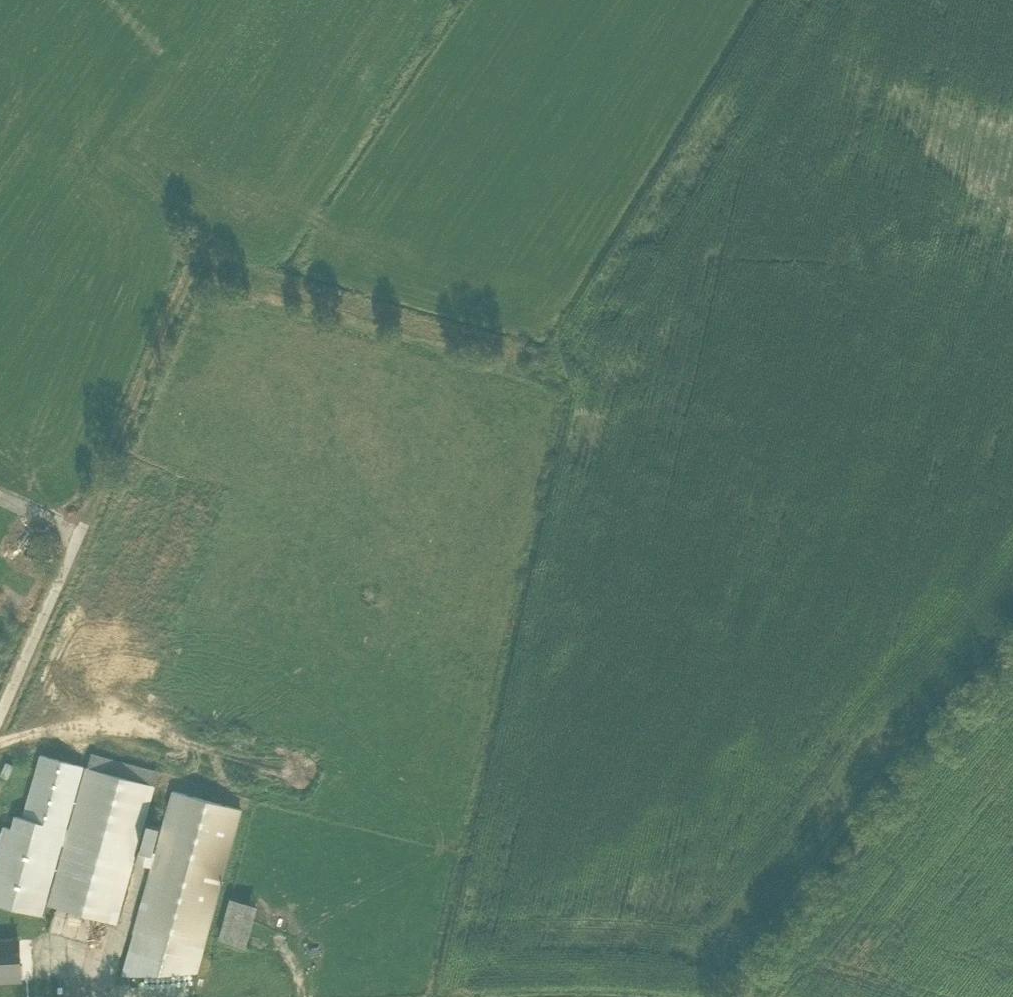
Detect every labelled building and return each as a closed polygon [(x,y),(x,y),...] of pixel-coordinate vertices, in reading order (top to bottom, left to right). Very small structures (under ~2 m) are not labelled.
[(87,767),(153,785),(157,771),(91,753),(87,767)] [(40,755),(23,818),(15,816),(13,829),(4,826),(0,841),(0,906),(42,917),(83,766),(40,755)] [(151,866),(122,974),(195,974),(240,809),(172,791),(155,852),(154,851),(159,827),(147,824),(141,848),(138,847),(155,786),(153,785),(87,767),(85,767),(47,905),(117,924),(134,862),(151,866)] [(218,939),(246,947),(257,907),(229,899),(218,939)] [(20,980),(18,938),(0,939),(0,981),(20,980)]
